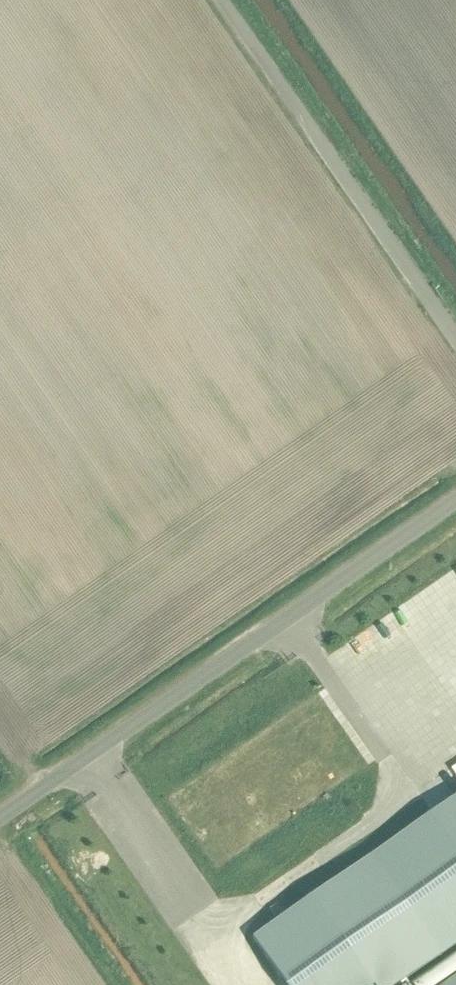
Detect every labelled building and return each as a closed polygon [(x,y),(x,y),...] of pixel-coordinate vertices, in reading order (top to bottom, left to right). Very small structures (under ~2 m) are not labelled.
[(253,940),(284,984),(400,984),(455,946),(455,799),(253,940)]
